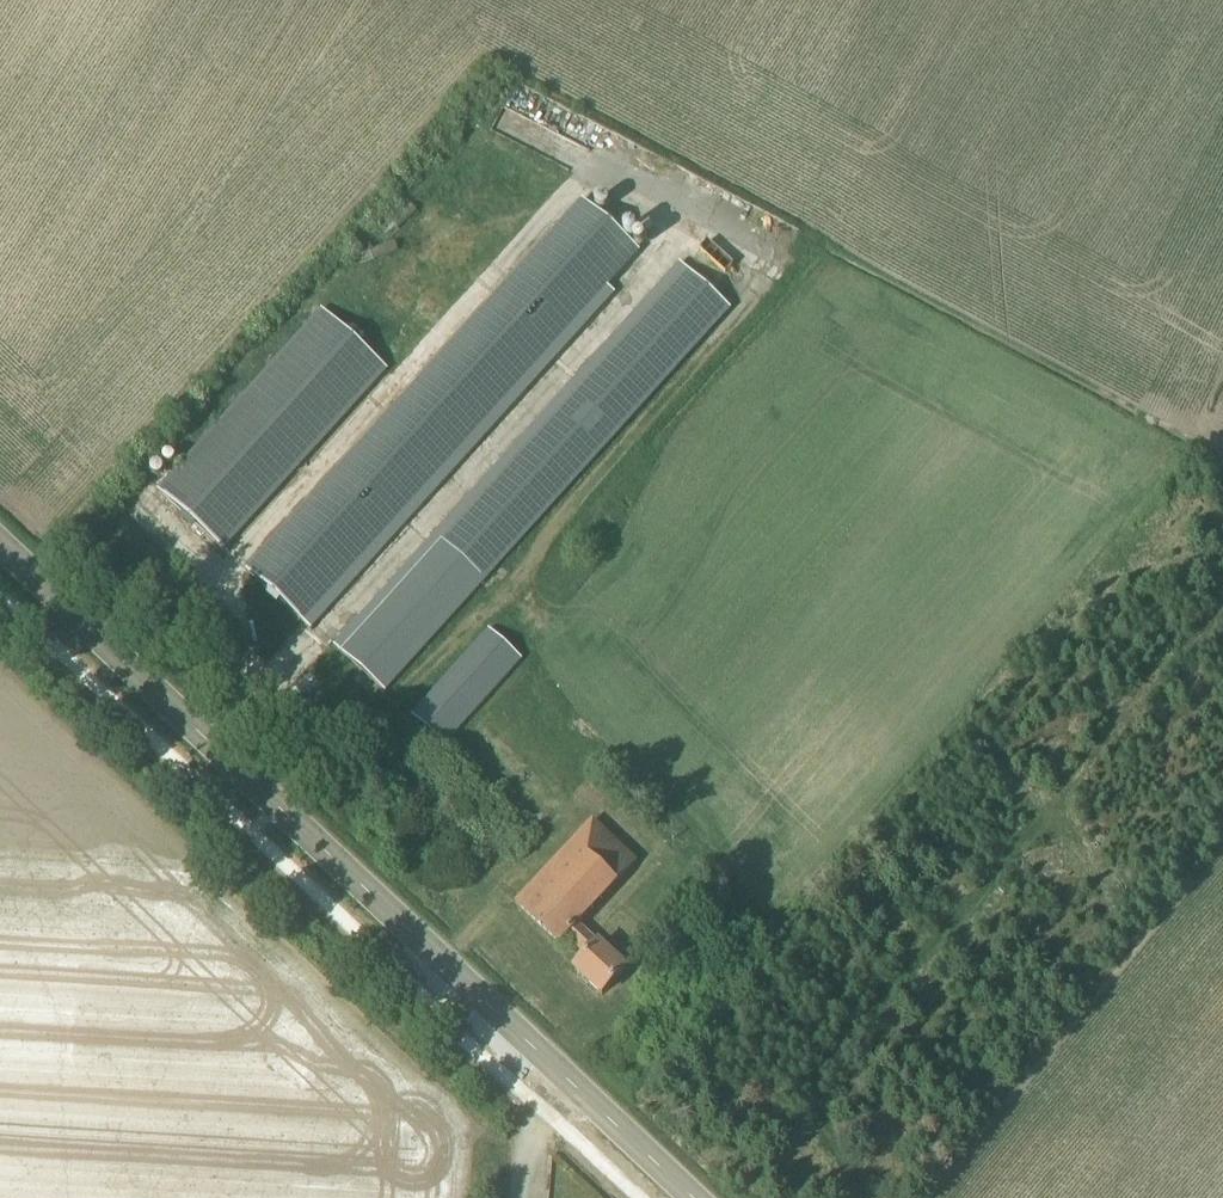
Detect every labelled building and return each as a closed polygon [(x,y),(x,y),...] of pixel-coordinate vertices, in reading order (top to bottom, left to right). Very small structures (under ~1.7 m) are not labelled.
[(587,200),(247,570),(311,628),(643,251),(587,200)] [(680,263),(335,645),(386,691),(731,309),(680,263)] [(159,491),(224,549),(389,369),(325,310),(159,491)] [(489,630),(428,698),(412,716),(445,745),(521,660),(489,630)] [(595,818),(532,885),(516,903),(560,944),(567,938),(587,957),(576,969),(603,995),(627,969),(579,923),(639,860),(595,818)]
